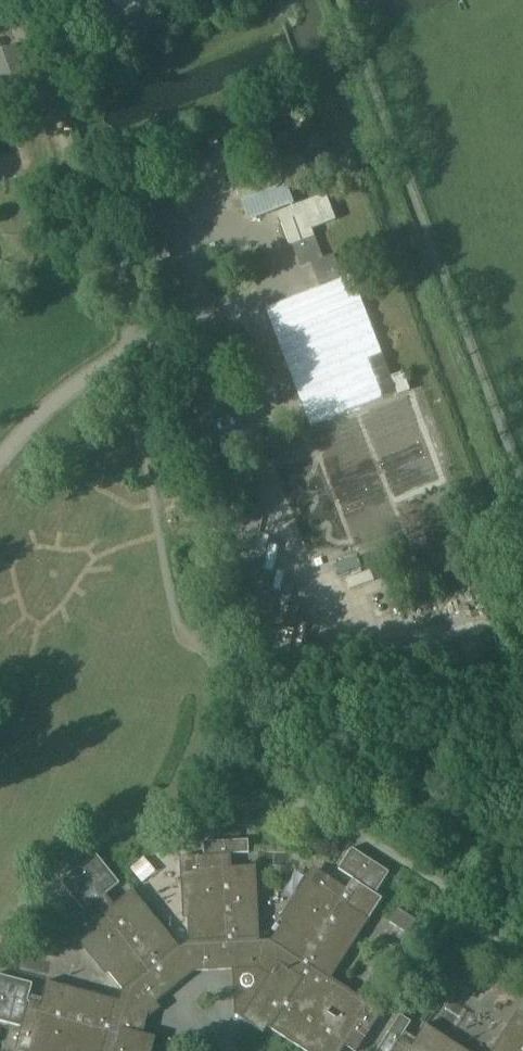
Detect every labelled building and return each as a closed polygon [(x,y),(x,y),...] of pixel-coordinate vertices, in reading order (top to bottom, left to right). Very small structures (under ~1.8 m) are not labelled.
[(116,4),(121,18),(170,0),(115,0),(116,4)] [(0,50),(0,74),(4,84),(25,76),(19,59),(22,58),(17,43),(1,49),(0,50)] [(262,176),(257,161),(231,171),(237,186),(250,221),(295,204),(282,168),(262,176)] [(291,246),(294,245),(302,266),(312,262),(321,285),(343,276),(335,254),(324,258),(316,235),(313,228),(337,219),(327,193),(308,200),(278,212),(291,246)] [(353,274),(267,308),(312,426),(398,392),(399,394),(411,390),(404,371),(392,376),(353,274)] [(281,421),(266,427),(270,439),(268,440),(269,443),(267,443),(273,462),(292,455),(281,421)] [(22,1026),(16,1050),(20,1050),(153,1050),(157,1036),(145,1033),(150,1014),(152,1015),(162,1007),(158,1002),(195,971),(234,969),(236,1014),(265,1032),(269,1026),(307,1050),(343,1050),(347,1045),(355,1050),(358,1050),(384,1011),(332,977),(384,898),(375,892),(389,873),(353,848),(339,868),(355,878),(348,888),(314,866),(280,918),(284,921),(272,939),(261,940),(257,865),(231,866),(230,853),(250,852),(249,839),(204,842),(205,855),(181,856),(184,918),(189,918),(190,940),(181,947),(134,888),(113,905),(105,895),(120,882),(97,853),(62,882),(85,911),(67,926),(106,974),(109,972),(124,989),(121,999),(48,980),(41,1006),(29,1002),(34,983),(0,974),(0,1020),(22,1026)] [(454,982),(465,989),(474,974),(464,967),(454,982)] [(519,1009),(492,1050),(522,1050),(522,1012),(519,1009)] [(427,1022),(412,1045),(401,1038),(412,1021),(401,1014),(377,1050),(470,1050),(427,1022)]
